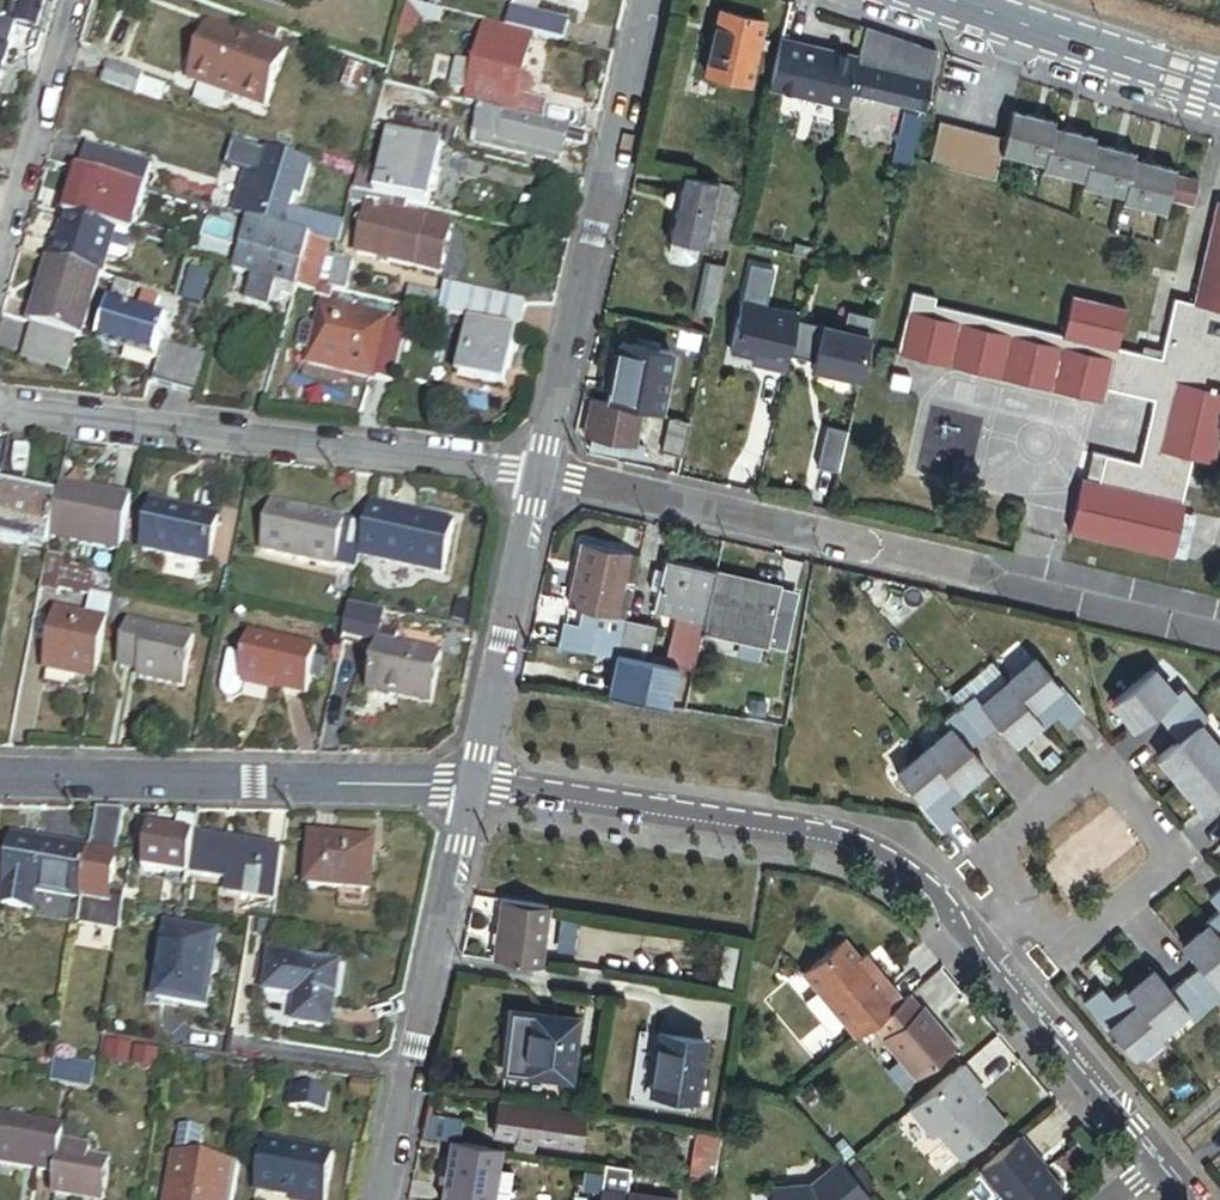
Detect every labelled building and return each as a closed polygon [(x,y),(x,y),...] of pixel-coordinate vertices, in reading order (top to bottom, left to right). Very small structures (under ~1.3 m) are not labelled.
[(34,0),(19,0),(12,26),(35,33),(43,3),(34,0)] [(408,7),(423,11),(424,7),(426,0),(410,0),(408,7)] [(438,11),(441,0),(426,0),(424,7),(438,11)] [(423,11),(408,7),(397,43),(413,47),(423,11)] [(573,25),(517,12),(513,32),(536,37),(569,45),(573,25)] [(764,25),(719,13),(704,77),(748,88),(764,25)] [(210,20),(194,76),(272,98),(288,42),(210,20)] [(32,35),(1,26),(0,31),(0,50),(9,53),(25,58),(32,35)] [(490,27),(489,29),(536,40),(536,37),(513,32),(490,27)] [(933,52),(862,27),(855,58),(854,60),(926,81),(933,52)] [(489,29),(485,47),(532,58),(536,40),(489,29)] [(855,58),(778,41),(767,89),(843,107),(849,84),(854,60),(855,58)] [(397,43),(395,52),(411,56),(413,47),(397,43)] [(485,47),(481,63),(528,73),(532,58),(485,47)] [(9,53),(0,50),(0,83),(9,53)] [(390,68),(404,72),(411,56),(395,52),(390,68)] [(926,81),(854,60),(849,84),(920,106),(926,81)] [(532,80),(527,79),(528,73),(481,63),(479,74),(474,96),(520,107),(517,119),(550,126),(555,104),(534,100),(537,88),(532,80)] [(111,66),(106,84),(140,95),(146,76),(111,66)] [(479,74),(461,70),(456,92),(474,96),(479,74)] [(474,96),(471,108),(486,112),(517,119),(520,107),(474,96)] [(427,119),(379,109),(374,127),(372,135),(392,140),(448,153),(459,155),(465,133),(438,126),(427,119)] [(898,127),(914,131),(919,113),(902,109),(898,127)] [(517,119),(486,112),(479,145),(568,165),(572,143),(588,147),(591,135),(550,126),(517,119)] [(1041,165),(1050,129),(1051,123),(1007,112),(1000,138),(996,155),(1041,165)] [(996,155),(1000,138),(933,122),(924,164),(991,179),(996,155)] [(890,162),(906,166),(907,161),(914,131),(898,127),(890,162)] [(1091,138),(1050,129),(1041,165),(1039,172),(1080,182),(1090,144),(1091,138)] [(448,153),(392,140),(383,180),(378,201),(410,208),(433,213),(448,153)] [(1131,154),(1090,144),(1080,182),(1079,187),(1119,197),(1130,158),(1131,154)] [(156,170),(88,148),(81,173),(149,193),(156,170)] [(340,248),(345,230),(288,214),(293,197),(304,162),(269,153),(261,178),(247,220),(340,248)] [(1169,168),(1130,158),(1119,197),(1118,201),(1158,212),(1161,202),(1168,173),(1169,168)] [(304,162),(293,197),(299,199),(310,164),(304,162)] [(149,193),(81,173),(66,220),(120,237),(133,241),(149,193)] [(1194,180),(1168,173),(1161,202),(1163,202),(1186,208),(1194,180)] [(246,223),(247,220),(261,178),(247,174),(232,219),(246,223)] [(361,174),(355,196),(378,201),(383,180),(361,174)] [(719,187),(681,178),(667,240),(678,243),(699,248),(703,249),(719,187)] [(743,193),(719,187),(703,249),(715,252),(729,255),(732,240),(743,193)] [(369,212),(407,222),(410,208),(378,201),(355,196),(351,207),(369,212)] [(1211,202),(1189,303),(1170,299),(1157,359),(1113,349),(1122,308),(1067,296),(1058,336),(929,307),(931,301),(908,296),(904,313),(901,312),(891,357),(1101,403),(1104,389),(1149,399),(1134,463),(1103,456),(1097,481),(1083,478),(1079,477),(1067,531),(1171,555),(1183,500),(1179,499),(1188,456),(1211,461),(1219,419),(1219,204),(1211,202)] [(407,222),(369,212),(357,258),(414,274),(428,228),(407,222)] [(120,237),(66,220),(52,265),(102,280),(105,281),(120,237)] [(311,243),(249,224),(244,243),(273,251),(270,263),(282,266),(302,272),(311,243)] [(451,235),(428,228),(414,274),(438,281),(451,235)] [(286,290),(296,293),(302,272),(282,266),(270,263),(273,251),(244,243),(234,277),(250,282),(243,306),(267,313),(268,309),(270,302),(275,287),(286,290)] [(320,293),(332,249),(311,243),(302,272),(296,293),(310,298),(312,290),(320,293)] [(699,248),(678,243),(674,260),(695,265),(699,248)] [(339,251),(332,249),(320,293),(327,294),(335,264),(339,251)] [(344,253),(339,251),(335,264),(327,294),(331,295),(340,297),(348,267),(341,265),(344,253)] [(715,252),(711,271),(724,274),(729,255),(715,252)] [(102,280),(52,265),(49,264),(29,326),(77,341),(82,342),(102,280)] [(706,270),(704,278),(723,282),(724,274),(711,271),(706,270)] [(723,282),(704,278),(695,320),(713,323),(723,282)] [(127,307),(133,290),(117,285),(112,303),(127,307)] [(292,308),(296,293),(286,290),(275,287),(270,302),(281,305),(292,308)] [(329,305),(331,295),(327,294),(320,293),(312,290),(310,298),(310,300),(329,305)] [(514,338),(517,338),(524,309),(444,293),(437,319),(468,327),(514,338)] [(164,304),(145,298),(138,317),(110,309),(99,348),(156,364),(167,326),(157,323),(164,304)] [(281,305),(270,302),(268,309),(279,313),(281,305)] [(782,371),(795,314),(739,302),(728,354),(752,359),(765,361),(764,368),(782,371)] [(414,314),(391,309),(387,327),(409,332),(414,314)] [(387,327),(321,313),(317,333),(311,361),(308,374),(373,387),(387,327)] [(857,376),(870,320),(847,315),(843,334),(823,329),(825,321),(795,314),(786,353),(811,359),(809,365),(857,376)] [(77,341),(29,326),(19,358),(67,374),(77,341)] [(409,332),(387,327),(373,387),(396,392),(409,332)] [(504,388),(514,338),(468,327),(457,378),(504,388)] [(311,361),(317,333),(305,330),(299,335),(295,351),(300,358),(311,361)] [(609,394),(607,406),(638,413),(639,410),(655,414),(668,356),(620,346),(618,358),(616,365),(606,363),(602,384),(611,386),(609,394)] [(596,391),(609,394),(611,386),(602,384),(606,363),(616,365),(618,358),(604,354),(602,362),(597,383),(596,391)] [(194,404),(204,368),(161,358),(152,393),(194,404)] [(765,361),(752,359),(750,365),(764,368),(765,361)] [(638,415),(592,403),(584,437),(590,438),(588,447),(639,460),(642,448),(631,445),(638,415)] [(663,454),(682,458),(689,427),(670,422),(663,454)] [(1088,453),(1083,478),(1097,481),(1103,456),(1088,453)] [(89,493),(62,488),(60,495),(87,500),(89,493)] [(0,490),(0,544),(48,554),(51,542),(59,501),(0,490)] [(131,500),(89,493),(87,500),(60,495),(59,501),(51,542),(120,555),(131,500)] [(371,527),(273,505),(264,552),(361,572),(365,555),(371,527)] [(223,521),(153,509),(144,555),(214,567),(223,521)] [(394,517),(374,513),(371,527),(365,555),(445,573),(455,524),(395,510),(394,517)] [(633,587),(639,559),(581,547),(568,611),(589,615),(586,631),(565,626),(560,648),(616,660),(630,596),(619,593),(620,585),(633,587)] [(67,561),(48,557),(41,592),(60,596),(61,592),(66,563),(67,561)] [(715,574),(715,571),(664,560),(661,572),(657,593),(652,614),(677,620),(704,626),(715,574)] [(102,577),(66,563),(61,592),(86,596),(82,619),(107,624),(115,580),(102,577)] [(657,593),(661,572),(652,570),(648,591),(657,593)] [(777,587),(715,574),(704,626),(734,632),(732,641),(764,648),(764,644),(782,648),(793,595),(776,591),(777,587)] [(48,669),(96,678),(107,624),(82,619),(56,614),(48,669)] [(666,667),(693,673),(702,635),(704,626),(677,620),(666,667)] [(619,657),(648,662),(654,630),(626,624),(619,657)] [(188,638),(128,625),(119,669),(139,674),(138,681),(177,689),(188,638)] [(734,632),(704,626),(702,635),(732,641),(734,632)] [(320,654),(254,639),(248,663),(244,682),(310,697),(320,654)] [(447,658),(384,645),(374,695),(437,709),(447,658)] [(230,659),(224,688),(228,695),(235,696),(242,692),(244,682),(248,663),(230,659)] [(616,660),(607,701),(613,702),(622,661),(616,660)] [(1036,660),(1008,684),(1041,724),(1044,727),(1057,716),(1068,728),(1082,716),(1036,660)] [(665,713),(673,672),(622,661),(613,702),(665,713)] [(1111,704),(1134,731),(1154,714),(1166,729),(1195,704),(1183,689),(1174,697),(1152,671),(1111,704)] [(959,709),(983,737),(997,726),(1014,747),(1041,724),(1008,684),(981,706),(973,697),(972,698),(959,709)] [(950,698),(959,709),(972,698),(963,687),(950,698)] [(1166,729),(1178,743),(1158,760),(1180,786),(1219,753),(1219,752),(1198,726),(1208,719),(1195,704),(1166,729)] [(951,731),(925,752),(958,793),(985,770),(968,750),(983,737),(959,709),(944,722),(951,731)] [(896,776),(943,833),(958,820),(948,808),(961,796),(958,793),(925,752),(896,776)] [(1180,786),(1202,813),(1219,798),(1219,753),(1180,786)] [(122,834),(95,829),(91,854),(83,901),(82,903),(78,926),(100,930),(103,915),(116,917),(120,897),(112,896),(122,834)] [(196,841),(154,833),(147,873),(169,877),(167,884),(171,888),(187,891),(190,877),(196,841)] [(321,889),(330,841),(314,839),(308,887),(321,889)] [(237,848),(196,841),(190,877),(227,884),(225,897),(228,897),(237,848)] [(378,846),(330,841),(321,889),(371,896),(378,846)] [(43,850),(15,846),(4,910),(33,915),(36,896),(82,903),(83,901),(91,854),(43,847),(43,850)] [(284,856),(237,848),(228,897),(276,905),(284,856)] [(1210,899),(1219,911),(1219,890),(1210,899)] [(535,922),(536,908),(502,902),(493,960),(539,968),(545,923),(535,922)] [(1207,922),(1210,926),(1219,938),(1219,911),(1207,922)] [(1210,926),(1183,949),(1200,969),(1185,981),(1209,1010),(1219,1001),(1219,993),(1217,988),(1219,986),(1219,938),(1210,926)] [(218,940),(168,931),(156,1001),(206,1011),(218,940)] [(810,972),(861,1037),(878,1023),(907,999),(883,970),(877,974),(864,958),(850,939),(810,972)] [(738,951),(724,949),(718,987),(732,989),(738,951)] [(869,953),(864,958),(877,974),(883,970),(869,953)] [(339,972),(272,959),(267,994),(296,1001),(291,1029),(328,1035),(339,972)] [(1209,1010),(1185,981),(1172,993),(1155,973),(1128,995),(1161,1035),(1187,1013),(1195,1022),(1209,1010)] [(1100,991),(1086,1003),(1133,1059),(1161,1035),(1128,995),(1125,992),(1111,1003),(1100,991)] [(907,999),(878,1023),(889,1037),(886,1040),(920,1081),(959,1049),(926,1009),(924,1010),(911,996),(907,999)] [(571,1022),(528,1016),(519,1074),(563,1080),(571,1022)] [(696,1044),(653,1037),(643,1095),(687,1101),(696,1044)] [(95,1071),(54,1064),(50,1085),(92,1092),(95,1071)] [(985,1090),(967,1068),(912,1113),(936,1143),(941,1138),(963,1165),(1009,1128),(980,1094),(985,1090)] [(329,1096),(292,1089),(289,1110),(324,1117),(329,1096)] [(576,1148),(582,1115),(499,1101),(493,1135),(512,1138),(511,1142),(531,1146),(532,1141),(576,1148)] [(425,1113),(421,1137),(452,1142),(457,1143),(461,1119),(425,1113)] [(62,1132),(2,1121),(0,1131),(0,1167),(53,1179),(57,1158),(59,1147),(62,1132)] [(680,1180),(706,1184),(714,1136),(688,1132),(680,1180)] [(979,1172),(1002,1199),(1059,1199),(1063,1197),(1033,1159),(1037,1156),(1022,1137),(979,1172)] [(452,1142),(446,1179),(439,1177),(438,1184),(446,1186),(443,1199),(511,1199),(515,1175),(499,1172),(503,1150),(457,1143),(452,1142)] [(333,1157),(264,1145),(256,1192),(294,1198),(304,1199),(326,1199),(333,1157)] [(89,1153),(59,1147),(57,1158),(87,1164),(89,1153)] [(53,1179),(50,1197),(67,1199),(101,1199),(107,1168),(87,1164),(57,1158),(53,1179)] [(175,1158),(168,1199),(232,1199),(238,1169),(175,1158)] [(843,1169),(839,1164),(812,1188),(773,1190),(774,1199),(869,1199),(843,1169)] [(627,1195),(630,1172),(606,1167),(604,1177),(601,1195),(600,1199),(659,1199),(627,1195)] [(604,1177),(586,1175),(583,1192),(601,1195),(604,1177)]
